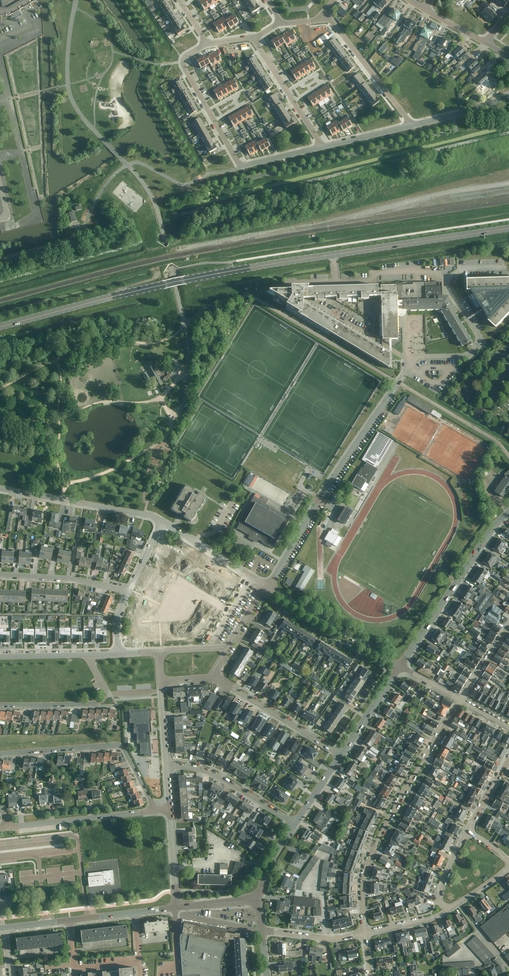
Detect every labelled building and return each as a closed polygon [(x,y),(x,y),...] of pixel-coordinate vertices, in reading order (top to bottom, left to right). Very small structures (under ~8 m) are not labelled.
[(3,8),(0,8),(0,15),(10,16),(37,0),(1,0),(3,8)] [(199,1),(204,10),(209,7),(205,0),(201,0),(199,1)] [(256,4),(254,0),(251,0),(246,3),(249,8),(256,4)] [(356,4),(353,7),(355,9),(361,2),(362,4),(365,0),(359,0),(356,4)] [(369,16),(383,0),(377,0),(374,3),(375,4),(374,7),(373,6),(366,14),(369,16)] [(372,18),(375,21),(380,15),(377,12),(380,8),(382,10),(387,3),(384,0),(383,0),(369,16),(368,17),(371,20),(372,18)] [(162,10),(170,6),(166,1),(159,5),(162,10)] [(488,20),(490,22),(496,16),(488,8),(490,6),(485,1),(481,5),(486,9),(481,14),(485,18),(485,19),(487,20),(488,20)] [(252,13),(260,9),(256,4),(249,8),(252,13)] [(165,15),(173,10),(170,6),(162,10),(165,15)] [(336,11),(344,18),(348,13),(340,6),(336,11)] [(385,28),(397,11),(393,8),(388,15),(390,16),(388,19),(384,15),(378,23),(385,28)] [(168,20),(176,15),(173,10),(165,15),(168,20)] [(396,21),(401,14),(397,11),(385,28),(383,30),(381,32),(380,33),(383,36),(390,27),(391,24),(394,19),(396,21)] [(357,18),(361,21),(365,16),(361,12),(357,18)] [(171,25),(179,20),(176,15),(168,20),(171,25)] [(234,15),(229,18),(234,25),(239,23),(234,15)] [(223,18),(218,21),(224,30),(229,27),(225,21),(225,20),(223,18)] [(225,20),(225,21),(229,27),(230,28),(234,25),(229,18),(225,20)] [(405,34),(412,21),(408,18),(404,26),(406,27),(402,32),(400,34),(394,43),(397,45),(400,41),(405,34)] [(175,30),(182,25),(179,20),(171,25),(175,30)] [(218,21),(213,24),(219,33),(224,30),(218,21)] [(403,43),(407,37),(410,36),(412,32),(412,31),(417,23),(412,21),(405,34),(400,41),(403,43)] [(178,35),(185,30),(182,25),(175,30),(178,35)] [(421,43),(428,30),(424,27),(419,35),(421,36),(421,38),(419,42),(416,43),(413,50),(416,52),(421,43)] [(422,56),(423,53),(422,52),(428,40),(432,32),(428,30),(421,43),(416,52),(415,53),(422,56)] [(291,31),(286,34),(292,43),(297,40),(291,31)] [(323,44),(334,35),(333,33),(328,37),(326,34),(316,41),(320,46),(321,45),(323,48),(325,46),(323,44)] [(286,34),(281,37),(285,43),(287,46),(292,43),(286,34)] [(280,35),(276,38),(281,46),(285,43),(281,37),(280,35)] [(437,56),(446,39),(442,37),(438,45),(439,46),(436,51),(433,50),(430,56),(433,58),(436,55),(437,56)] [(276,38),(271,41),(276,49),(281,46),(276,38)] [(327,52),(338,43),(334,38),(327,44),(330,48),(329,49),(328,48),(326,50),(327,52)] [(446,50),(450,42),(446,39),(437,56),(440,57),(444,48),(446,50)] [(334,54),(341,48),(338,43),(327,52),(328,53),(331,51),(330,51),(331,50),(334,54)] [(464,52),(461,47),(456,51),(454,49),(450,53),(445,56),(448,59),(452,55),(453,57),(455,55),(458,58),(464,52)] [(334,61),(345,52),(341,48),(334,54),(337,57),(336,58),(335,57),(333,59),(334,61)] [(217,52),(211,55),(216,64),(222,61),(217,52)] [(348,58),(349,57),(345,52),(334,61),(335,62),(338,61),(337,60),(338,59),(341,63),(348,57),(348,58)] [(463,65),(466,62),(464,60),(468,56),(464,52),(458,58),(460,61),(458,62),(459,63),(455,67),(458,70),(463,65)] [(207,57),(206,57),(210,64),(212,67),(216,64),(211,55),(207,57)] [(206,56),(201,58),(205,66),(210,64),(206,57),(207,57),(206,56)] [(394,57),(391,61),(393,63),(394,64),(397,66),(403,59),(399,56),(397,59),(394,57)] [(246,69),(258,62),(254,57),(246,62),(249,66),(248,67),(247,66),(245,67),(246,69)] [(351,62),(348,58),(348,57),(341,63),(344,67),(351,62)] [(201,58),(196,61),(201,69),(205,66),(201,58)] [(310,59),(305,62),(311,71),(316,68),(310,59)] [(471,70),(478,64),(474,60),(469,64),(467,61),(466,62),(463,65),(467,69),(468,67),(471,70)] [(253,72),(261,67),(258,62),(246,69),(247,71),(250,69),(249,69),(250,68),(253,72)] [(305,62),(300,65),(306,74),(311,71),(305,62)] [(348,72),(355,67),(351,62),(344,67),(348,72)] [(472,81),(473,80),(475,78),(477,76),(479,75),(477,72),(481,68),(478,64),(471,70),(473,73),(471,74),(472,75),(469,78),(467,80),(469,83),(471,81),(472,81)] [(300,65),(296,68),(301,77),(306,74),(300,65)] [(252,79),(264,71),(261,67),(253,72),(255,76),(254,76),(251,77),(252,79)] [(296,68),(290,71),(296,80),(301,77),(296,68)] [(266,77),(267,77),(264,71),(252,79),(253,81),(256,79),(255,78),(256,78),(259,82),(266,77)] [(351,86),(362,78),(359,73),(351,79),(354,83),(353,84),(352,83),(350,85),(351,86)] [(488,79),(484,74),(479,78),(477,76),(475,78),(473,80),(472,81),(474,84),(476,83),(477,84),(479,82),(481,85),(486,80),(488,79)] [(270,82),(266,77),(259,82),(262,86),(270,82)] [(365,83),(366,83),(362,78),(351,86),(353,88),(355,86),(354,86),(355,85),(358,88),(365,83)] [(233,79),(228,82),(233,91),(239,88),(233,79)] [(486,80),(481,85),(483,88),(481,89),(485,93),(489,90),(487,87),(492,83),(488,79),(486,80)] [(172,92),(184,85),(181,80),(173,84),(175,89),(174,89),(174,88),(171,90),(172,92)] [(228,82),(223,85),(228,94),(229,94),(233,91),(228,82)] [(265,91),(273,87),(270,82),(262,86),(265,91)] [(369,88),(365,83),(358,88),(362,93),(369,88)] [(186,91),(187,90),(184,85),(172,92),(173,94),(176,92),(175,91),(176,91),(179,95),(186,90),(186,91)] [(223,85),(218,88),(223,97),(228,94),(223,85)] [(327,85),(322,88),(328,97),(333,94),(327,85)] [(218,88),(213,90),(218,100),(223,97),(218,88)] [(322,88),(317,91),(323,100),(328,97),(322,88)] [(365,98),(372,92),(369,88),(362,93),(365,98)] [(189,95),(186,91),(186,90),(179,95),(182,100),(189,95)] [(317,91),(312,94),(318,104),(323,100),(317,91)] [(369,102),(376,97),(372,92),(365,98),(369,102)] [(267,106),(279,99),(276,93),(268,99),(270,103),(269,103),(266,104),(267,106)] [(312,94),(307,98),(313,107),(318,104),(312,94)] [(184,105),(192,101),(189,95),(182,100),(184,105)] [(373,107),(380,102),(376,97),(369,102),(373,107)] [(281,104),(282,104),(279,99),(267,106),(268,108),(271,106),(270,105),(271,105),(274,109),(281,104)] [(187,110),(195,106),(192,101),(184,105),(187,110)] [(285,109),(281,104),(274,109),(277,113),(285,109)] [(184,122),(190,118),(189,116),(198,111),(195,106),(187,110),(189,113),(187,114),(188,116),(182,118),(184,122)] [(249,106),(243,109),(249,118),(254,115),(249,106)] [(243,109),(238,112),(244,121),(249,118),(243,109)] [(280,118),(288,114),(285,109),(277,113),(280,118)] [(238,112),(234,115),(239,124),(244,121),(238,112)] [(283,123),(291,118),(288,114),(280,118),(283,123)] [(234,115),(228,118),(234,127),(239,124),(234,115)] [(195,128),(203,123),(200,118),(192,122),(195,128)] [(287,128),(294,123),(291,118),(283,123),(287,128)] [(347,118),(342,121),(347,128),(352,125),(350,122),(347,118)] [(336,120),(331,124),(337,133),(342,130),(338,124),(338,123),(336,120)] [(338,123),(338,124),(342,130),(343,131),(347,128),(342,121),(338,123)] [(198,133),(205,128),(203,123),(195,128),(198,133)] [(331,124),(326,127),(332,136),(337,133),(331,124)] [(201,138),(208,133),(205,128),(198,133),(201,138)] [(203,143),(211,139),(208,133),(201,138),(203,143)] [(206,148),(214,144),(211,139),(203,143),(206,148)] [(266,139),(261,141),(266,149),(270,146),(266,139)] [(255,141),(250,144),(255,153),(260,150),(256,144),(257,144),(255,141)] [(257,144),(256,144),(260,150),(261,152),(266,149),(261,141),(257,144)] [(209,153),(217,149),(214,144),(206,148),(209,153)] [(250,144),(245,146),(250,156),(255,153),(250,144)] [(69,213),(72,222),(77,221),(75,211),(69,213)] [(468,280),(469,291),(473,291),(474,293),(482,306),(491,320),(489,321),(497,328),(508,315),(508,279),(468,280)] [(442,296),(442,282),(413,283),(410,283),(409,283),(407,282),(406,282),(404,283),(403,283),(400,284),(397,285),(381,285),(381,288),(378,288),(377,285),(327,287),(327,284),(308,285),(305,296),(302,296),(302,298),(303,298),(314,298),(315,301),(320,301),(325,301),(325,298),(336,297),(336,301),(347,300),(347,297),(358,297),(358,300),(368,299),(368,296),(381,296),(382,315),(376,316),(373,334),(382,340),(398,339),(397,309),(404,309),(404,310),(409,309),(410,310),(411,310),(411,311),(414,311),(438,310),(441,312),(462,347),(466,344),(468,346),(473,343),(470,338),(470,337),(468,336),(466,332),(466,330),(464,329),(461,325),(462,323),(460,323),(457,318),(458,316),(456,315),(454,313),(457,312),(448,296),(442,296)] [(303,300),(303,298),(302,298),(302,296),(305,296),(308,285),(297,285),(297,288),(293,288),(290,288),(290,291),(276,291),(276,292),(269,292),(268,292),(275,296),(287,304),(285,306),(289,308),(287,311),(326,334),(328,331),(388,368),(388,367),(392,370),(391,353),(303,300)] [(477,309),(482,306),(474,293),(469,296),(477,309)] [(169,379),(177,365),(175,363),(174,364),(166,377),(169,379)] [(147,367),(153,378),(158,375),(153,365),(147,367)] [(159,386),(163,384),(158,375),(153,378),(154,381),(156,381),(159,386)] [(434,409),(410,395),(409,398),(405,396),(401,402),(400,402),(394,413),(399,415),(405,405),(407,401),(431,415),(434,409)] [(378,432),(362,460),(366,463),(376,468),(377,466),(379,467),(394,441),(378,432)] [(376,468),(366,463),(363,468),(362,467),(357,475),(351,484),(361,490),(365,483),(368,484),(377,469),(376,468)] [(505,474),(506,476),(495,492),(503,497),(508,489),(508,471),(505,474)] [(254,477),(249,474),(244,483),(250,486),(255,478),(254,477)] [(191,522),(195,515),(206,497),(186,485),(171,510),(180,515),(180,516),(182,517),(191,522)] [(240,524),(237,529),(250,536),(248,538),(255,542),(256,540),(257,539),(262,542),(262,543),(272,548),(275,544),(281,534),(283,535),(285,531),(283,530),(291,517),(285,514),(284,515),(266,504),(269,500),(262,496),(260,499),(254,496),(247,510),(245,509),(243,512),(245,513),(239,523),(240,524)] [(20,515),(21,508),(14,506),(13,511),(10,510),(8,524),(7,526),(10,527),(13,512),(15,513),(15,514),(20,515)] [(338,520),(345,524),(353,511),(346,507),(338,520)] [(27,527),(28,521),(30,514),(27,514),(28,509),(21,508),(20,515),(23,516),(22,520),(25,521),(24,526),(27,527)] [(39,523),(42,523),(43,518),(41,518),(43,512),(34,510),(33,517),(32,520),(38,521),(39,521),(39,523)] [(53,513),(51,522),(50,521),(49,527),(54,528),(54,527),(60,528),(61,522),(58,522),(59,515),(53,513)] [(69,531),(70,527),(76,528),(77,522),(78,521),(77,521),(78,518),(70,517),(69,521),(64,520),(63,525),(63,530),(69,531)] [(95,531),(96,526),(94,525),(95,521),(86,520),(85,526),(84,526),(83,529),(89,530),(88,532),(95,533),(93,542),(97,543),(97,542),(99,535),(99,532),(95,531)] [(116,531),(114,531),(115,525),(107,523),(106,527),(102,526),(101,532),(105,533),(115,536),(116,531)] [(126,537),(130,538),(131,530),(128,530),(128,527),(121,526),(119,536),(126,537)] [(130,548),(135,551),(137,547),(133,544),(134,539),(135,540),(137,536),(142,538),(145,532),(134,527),(131,540),(130,545),(130,548)] [(339,532),(332,529),(331,532),(329,531),(324,540),(333,545),(338,536),(337,535),(339,532)] [(507,548),(508,545),(500,539),(497,544),(508,552),(508,549),(508,548),(508,549),(507,548)] [(45,559),(48,548),(44,547),(45,545),(42,544),(39,557),(45,559)] [(508,555),(508,552),(497,544),(493,549),(502,555),(504,552),(505,552),(508,555)] [(51,560),(54,547),(52,546),(51,549),(48,548),(45,559),(51,560)] [(63,562),(65,552),(62,551),(62,549),(60,548),(57,561),(63,562)] [(132,559),(135,554),(129,551),(130,550),(126,548),(123,554),(126,556),(132,559)] [(170,548),(165,555),(170,559),(175,551),(170,548)] [(69,564),(72,551),(70,550),(69,553),(65,552),(63,562),(69,564)] [(87,558),(81,557),(82,552),(78,551),(77,559),(80,560),(79,566),(85,567),(87,558)] [(175,551),(170,559),(175,562),(180,554),(175,551)] [(123,555),(117,552),(116,555),(125,559),(124,561),(130,564),(132,559),(126,556),(123,554),(123,555)] [(498,562),(496,561),(497,560),(496,559),(497,557),(491,553),(487,558),(495,563),(500,566),(501,564),(498,562)] [(102,570),(103,564),(98,563),(100,555),(96,554),(96,555),(94,562),(97,563),(96,569),(102,570)] [(180,554),(175,562),(180,564),(185,557),(180,554)] [(92,559),(87,558),(85,567),(91,568),(92,562),(94,562),(96,555),(93,555),(92,559)] [(185,557),(180,564),(185,567),(190,560),(185,557)] [(500,566),(495,563),(487,558),(484,563),(491,567),(492,565),(493,566),(494,565),(496,566),(495,566),(498,568),(500,566)] [(130,564),(124,561),(124,562),(117,559),(116,560),(123,564),(121,567),(127,570),(130,564)] [(190,560),(185,567),(190,570),(195,563),(190,560)] [(195,563),(190,570),(195,574),(200,566),(195,563)] [(127,570),(118,565),(117,568),(118,568),(116,571),(125,575),(127,570)] [(158,566),(155,572),(165,577),(168,571),(158,566)] [(303,591),(314,571),(305,566),(303,570),(305,572),(296,587),(303,591)] [(201,567),(196,574),(201,578),(206,570),(201,567)] [(477,573),(484,578),(488,572),(482,568),(481,570),(480,569),(477,573)] [(206,570),(201,578),(206,581),(211,573),(206,570)] [(155,572),(153,578),(163,582),(165,577),(155,572)] [(491,575),(501,582),(503,579),(496,574),(493,572),(491,575)] [(211,573),(206,581),(211,584),(216,576),(211,573)] [(480,584),(484,578),(477,573),(474,577),(476,578),(474,580),(480,584)] [(216,576),(211,584),(216,587),(221,579),(216,576)] [(288,583),(293,586),(297,580),(292,577),(288,583)] [(153,578),(150,583),(160,588),(163,582),(153,578)] [(221,579),(216,587),(221,590),(226,582),(221,579)] [(226,582),(221,590),(226,593),(231,585),(226,582)] [(150,583),(147,589),(157,594),(160,588),(150,583)] [(478,587),(480,589),(485,592),(491,596),(494,593),(480,584),(478,587)] [(466,591),(472,595),(474,593),(473,592),(475,589),(469,586),(469,587),(468,586),(467,588),(468,589),(466,591)] [(39,604),(39,600),(40,590),(32,589),(32,600),(37,600),(36,604),(39,604)] [(84,597),(86,590),(79,589),(79,592),(74,591),(74,596),(76,597),(75,601),(80,602),(81,596),(84,597)] [(147,589),(145,595),(155,600),(157,594),(147,589)] [(86,590),(84,597),(82,604),(85,605),(86,600),(89,601),(90,598),(91,592),(86,590)] [(68,602),(69,591),(61,591),(60,605),(63,605),(63,602),(68,602)] [(462,596),(464,598),(468,600),(470,597),(473,599),(476,601),(477,599),(475,597),(472,595),(466,591),(464,594),(463,593),(462,595),(463,596),(462,596)] [(97,602),(99,598),(98,598),(98,596),(96,596),(97,593),(91,592),(90,598),(89,601),(88,605),(91,606),(92,602),(95,602),(95,601),(97,602)] [(494,604),(488,601),(491,596),(485,592),(483,595),(474,609),(481,613),(481,614),(485,617),(497,625),(501,619),(506,622),(508,618),(508,614),(504,611),(494,604)] [(114,598),(108,595),(99,593),(98,596),(98,598),(99,598),(100,599),(102,596),(104,596),(104,597),(107,598),(105,601),(111,603),(114,598)] [(144,597),(141,603),(151,607),(154,601),(144,597)] [(465,606),(460,602),(458,604),(457,603),(454,607),(461,612),(463,610),(466,612),(468,609),(471,611),(473,608),(467,604),(466,604),(465,606)] [(141,603),(138,608),(149,613),(151,607),(141,603)] [(208,604),(205,609),(213,614),(216,608),(208,604)] [(103,606),(101,605),(100,607),(102,609),(101,611),(107,614),(109,609),(103,606)] [(464,614),(461,612),(454,607),(452,611),(453,612),(452,614),(457,618),(458,617),(460,619),(464,614)] [(138,608),(136,614),(146,619),(149,613),(138,608)] [(205,609),(202,614),(210,618),(213,614),(205,609)] [(277,622),(279,624),(282,618),(277,614),(273,612),(273,611),(271,610),(271,611),(270,610),(266,616),(277,622)] [(202,614),(199,618),(207,623),(210,618),(202,614)] [(481,623),(485,617),(481,614),(477,620),(481,623)] [(277,622),(266,616),(265,619),(264,619),(263,621),(263,622),(270,626),(272,623),(275,625),(277,627),(279,624),(277,622)] [(501,629),(502,628),(485,617),(483,620),(493,626),(492,628),(499,632),(500,631),(501,631),(501,630),(501,629)] [(199,618),(196,624),(204,628),(207,623),(199,618)] [(458,626),(453,622),(448,618),(445,622),(444,622),(443,624),(444,624),(443,625),(449,629),(450,627),(455,631),(458,627),(464,630),(466,627),(462,625),(460,623),(458,626)] [(281,637),(285,631),(290,622),(285,619),(280,626),(284,628),(279,636),(281,637)] [(476,619),(472,625),(477,628),(479,626),(481,623),(476,619)] [(291,633),(296,625),(290,622),(285,631),(281,637),(283,638),(288,631),(291,633)] [(498,634),(481,623),(479,626),(485,630),(486,629),(490,632),(488,634),(495,639),(496,637),(497,636),(497,635),(498,634)] [(296,637),(301,628),(296,625),(291,633),(294,635),(293,636),(296,637)] [(481,631),(473,626),(469,633),(477,638),(481,631)] [(59,628),(60,639),(64,639),(64,643),(71,643),(70,632),(65,632),(65,628),(59,628)] [(301,639),(306,632),(301,628),(296,637),(294,640),(292,643),(294,645),(298,637),(301,639)] [(4,638),(4,643),(10,642),(10,631),(4,632),(4,629),(0,629),(0,638),(4,638)] [(11,629),(11,638),(16,638),(16,642),(22,642),(22,631),(16,631),(16,629),(11,629)] [(23,629),(23,639),(28,639),(28,643),(34,643),(34,632),(28,632),(28,629),(23,629)] [(35,629),(35,639),(40,639),(40,643),(46,643),(46,632),(40,632),(40,629),(35,629)] [(47,629),(48,638),(52,638),(52,643),(58,642),(58,631),(52,632),(52,629),(47,629)] [(72,629),(72,639),(76,639),(76,643),(83,643),(83,632),(77,632),(77,629),(72,629)] [(84,629),(84,639),(89,639),(89,643),(95,643),(95,632),(89,632),(89,629),(84,629)] [(96,629),(96,639),(101,639),(101,643),(107,643),(107,631),(101,631),(101,629),(96,629)] [(267,642),(269,640),(262,636),(264,633),(258,629),(254,635),(266,641),(267,642)] [(439,629),(436,634),(449,643),(450,641),(447,639),(449,636),(450,637),(452,635),(446,631),(445,633),(439,629)] [(302,651),(306,644),(312,635),(306,632),(301,639),(305,641),(300,648),(301,648),(300,649),(302,651)] [(436,634),(433,639),(439,644),(441,642),(442,642),(442,641),(445,643),(444,644),(447,646),(449,643),(436,634)] [(495,640),(487,634),(486,636),(485,635),(482,638),(491,644),(495,640)] [(266,641),(254,635),(251,640),(254,642),(252,646),(263,653),(265,649),(260,646),(261,646),(258,644),(260,641),(265,644),(266,641)] [(312,646),(317,638),(312,635),(306,644),(302,651),(304,652),(309,644),(312,646)] [(481,646),(479,649),(486,653),(489,649),(487,648),(488,645),(478,639),(476,642),(476,643),(479,646),(479,645),(481,646)] [(321,653),(326,644),(321,641),(316,649),(320,651),(319,652),(321,653)] [(452,655),(456,649),(452,645),(449,643),(447,645),(450,647),(451,649),(449,652),(452,655)] [(504,643),(501,648),(508,653),(508,651),(508,646),(504,643)] [(327,655),(332,647),(326,644),(321,653),(323,654),(324,653),(327,655)] [(441,651),(431,644),(429,646),(428,646),(427,648),(428,649),(427,649),(434,654),(436,651),(439,654),(442,656),(444,654),(447,657),(448,656),(450,654),(443,649),(441,651)] [(482,659),(483,657),(484,656),(485,654),(470,644),(468,646),(477,652),(475,654),(482,659)] [(332,660),(337,651),(332,647),(327,655),(330,657),(329,658),(332,660)] [(250,657),(253,652),(247,648),(244,653),(250,657)] [(500,649),(497,654),(504,658),(505,656),(508,658),(508,655),(500,649)] [(330,662),(328,665),(327,666),(330,668),(334,660),(338,661),(342,654),(337,651),(332,660),(330,662)] [(247,662),(250,657),(244,653),(241,658),(247,662)] [(338,673),(342,666),(348,657),(342,654),(338,661),(341,663),(336,671),(338,673)] [(464,663),(474,670),(478,664),(480,662),(479,662),(481,660),(474,656),(472,658),(467,655),(466,657),(467,658),(464,663)] [(497,655),(494,659),(500,664),(502,661),(508,665),(508,664),(508,663),(504,659),(503,659),(497,655)] [(348,668),(353,660),(348,657),(342,666),(338,673),(340,674),(345,666),(348,668)] [(251,664),(247,662),(241,658),(237,663),(244,667),(246,663),(255,668),(256,667),(251,664)] [(428,664),(427,663),(420,659),(417,664),(423,668),(425,666),(430,669),(434,664),(429,661),(428,664)] [(472,673),(466,669),(466,667),(456,661),(454,664),(464,670),(464,669),(465,670),(462,674),(469,678),(472,673)] [(492,662),(489,667),(497,672),(500,674),(505,677),(507,674),(502,670),(501,672),(497,669),(498,667),(492,662)] [(241,672),(244,667),(237,663),(234,668),(241,672)] [(285,664),(283,667),(298,676),(300,673),(285,664)] [(265,675),(268,670),(268,669),(263,666),(260,672),(265,675)] [(360,672),(368,678),(371,672),(370,672),(371,671),(369,670),(368,671),(362,667),(360,670),(361,671),(360,672)] [(505,677),(500,674),(497,672),(489,667),(486,671),(497,678),(498,676),(503,680),(505,677)] [(238,677),(241,672),(234,668),(231,673),(238,677)] [(459,677),(450,671),(448,673),(451,675),(451,674),(454,677),(465,684),(466,682),(467,682),(468,681),(468,680),(468,679),(462,675),(459,678),(458,678),(459,677)] [(364,682),(368,678),(360,672),(357,677),(357,678),(364,683),(364,682)] [(496,679),(485,672),(482,677),(489,681),(491,679),(494,681),(496,679)] [(465,684),(454,677),(451,674),(451,675),(449,677),(456,681),(457,680),(458,681),(455,684),(462,688),(463,688),(463,687),(464,686),(465,684)] [(260,679),(255,676),(254,678),(253,677),(249,684),(255,687),(259,681),(260,679)] [(363,685),(364,683),(357,678),(354,682),(361,687),(362,687),(363,685)] [(483,688),(488,691),(490,689),(485,686),(488,682),(483,679),(482,681),(480,680),(477,684),(483,688)] [(268,683),(264,681),(263,683),(258,690),(264,693),(268,686),(267,685),(268,683)] [(359,690),(361,687),(354,682),(350,687),(358,692),(359,692),(360,690),(359,690)] [(411,686),(404,682),(401,687),(406,690),(406,691),(408,693),(407,695),(410,697),(412,694),(413,695),(414,692),(409,689),(411,686)] [(454,688),(452,690),(459,693),(460,693),(462,689),(450,682),(449,685),(454,688)] [(482,687),(477,684),(470,696),(475,698),(482,687)] [(192,688),(190,685),(187,688),(188,697),(188,703),(188,710),(189,710),(191,709),(190,699),(194,699),(194,702),(195,703),(198,703),(199,701),(199,699),(202,699),(202,696),(201,687),(192,688)] [(275,688),(272,686),(269,691),(272,693),(269,697),(275,700),(280,693),(274,690),(275,688)] [(487,705),(493,694),(494,692),(496,687),(494,686),(489,697),(486,695),(482,702),(483,703),(484,704),(485,704),(487,705)] [(212,694),(209,692),(208,687),(201,687),(202,696),(209,695),(210,696),(204,707),(210,711),(219,697),(212,693),(212,694)] [(356,695),(358,692),(350,687),(347,692),(354,697),(355,697),(356,697),(357,695),(356,695)] [(493,699),(494,698),(495,695),(499,689),(497,688),(497,687),(496,687),(494,692),(493,694),(487,705),(492,708),(496,700),(493,699)] [(485,695),(488,691),(483,688),(483,689),(484,690),(482,693),(480,692),(477,699),(481,702),(485,695)] [(353,700),(354,697),(347,692),(344,697),(351,702),(352,702),(353,700)] [(503,704),(499,711),(501,712),(502,713),(504,713),(504,714),(508,707),(504,705),(505,704),(508,698),(508,692),(503,704)] [(394,698),(392,701),(398,705),(400,701),(401,702),(402,702),(403,700),(407,702),(409,699),(404,695),(402,697),(398,694),(395,698),(394,698)] [(497,701),(493,708),(495,709),(495,710),(497,710),(498,711),(502,703),(499,702),(503,695),(501,694),(497,700),(497,701)] [(346,703),(335,695),(332,700),(337,702),(338,701),(341,703),(337,708),(344,713),(345,712),(347,711),(346,710),(348,708),(345,705),(346,703)] [(231,700),(225,696),(222,700),(219,698),(213,708),(219,711),(222,707),(226,710),(231,700)] [(294,700),(288,696),(286,698),(282,704),(287,707),(290,702),(292,703),(294,700)] [(436,696),(435,699),(450,708),(453,703),(445,698),(444,700),(436,696)] [(444,717),(445,717),(446,715),(446,714),(447,713),(427,701),(423,698),(422,700),(425,703),(438,711),(437,713),(444,717)] [(427,701),(447,713),(448,711),(449,710),(449,709),(449,708),(442,704),(441,706),(428,698),(427,701)] [(242,706),(235,702),(229,712),(234,715),(231,720),(235,723),(239,717),(236,715),(242,706)] [(303,705),(298,702),(296,704),(292,710),(297,713),(301,707),(303,705)] [(394,709),(389,706),(387,710),(386,710),(383,713),(393,720),(397,714),(400,716),(403,711),(396,707),(394,709)] [(152,735),(151,721),(151,720),(150,711),(150,708),(147,708),(147,709),(133,709),(129,710),(129,712),(130,719),(130,723),(134,723),(134,733),(137,733),(137,740),(137,744),(140,744),(140,750),(141,754),(144,754),(144,757),(147,756),(148,756),(151,756),(150,735),(152,735)] [(314,712),(316,709),(313,708),(311,710),(310,709),(308,713),(306,711),(302,716),(307,720),(311,714),(313,711),(314,712)] [(343,715),(344,713),(337,708),(334,713),(341,718),(341,717),(342,717),(343,716),(343,715)] [(248,729),(251,723),(248,721),(253,713),(247,709),(241,719),(244,722),(242,725),(248,729)] [(90,711),(83,710),(82,719),(82,718),(89,719),(89,718),(90,711)] [(431,719),(433,717),(435,714),(430,710),(426,716),(431,719)] [(458,724),(462,719),(466,712),(464,711),(462,710),(461,710),(454,721),(458,724)] [(48,713),(42,711),(41,713),(42,713),(40,719),(47,721),(47,719),(48,713)] [(54,719),(55,713),(48,711),(48,713),(47,719),(53,721),(54,719)] [(62,713),(55,711),(55,713),(54,719),(60,721),(60,719),(62,713)] [(67,720),(68,713),(62,711),(62,713),(60,719),(67,720)] [(13,721),(13,719),(14,713),(8,712),(7,713),(8,713),(6,719),(6,721),(9,721),(10,720),(13,721)] [(19,721),(21,713),(14,712),(14,713),(13,719),(13,721),(16,721),(16,720),(19,721)] [(42,713),(41,713),(35,712),(34,714),(32,714),(31,720),(33,720),(34,720),(37,721),(37,720),(40,721),(40,719),(42,713)] [(317,721),(320,715),(318,713),(315,717),(311,714),(307,720),(312,723),(314,719),(317,721)] [(339,720),(341,718),(334,713),(331,718),(338,723),(338,722),(338,723),(340,721),(339,720)] [(468,722),(472,716),(470,714),(469,713),(468,713),(467,713),(463,720),(462,719),(458,724),(461,726),(464,720),(468,722)] [(473,725),(477,718),(476,718),(475,717),(474,717),(472,716),(468,722),(465,727),(467,729),(470,723),(473,725)] [(251,723),(248,729),(247,730),(250,732),(253,728),(254,729),(253,730),(254,732),(255,732),(257,732),(257,731),(259,732),(266,721),(264,720),(263,719),(262,718),(261,718),(259,717),(254,725),(251,723)] [(336,725),(338,723),(331,718),(327,723),(334,728),(335,727),(335,728),(336,726),(336,725)] [(386,722),(381,718),(378,723),(378,722),(375,725),(381,729),(385,723),(388,726),(389,725),(391,726),(394,723),(388,719),(386,722)] [(483,721),(478,718),(472,729),(474,730),(475,728),(475,727),(475,726),(479,728),(483,722),(483,721)] [(437,728),(440,724),(433,720),(431,722),(430,721),(429,723),(437,728)] [(416,725),(409,721),(406,726),(423,735),(425,732),(425,731),(432,735),(435,730),(427,724),(424,729),(422,727),(422,726),(417,723),(416,725)] [(453,724),(452,724),(451,725),(451,726),(458,730),(459,728),(463,730),(464,728),(454,721),(453,724)] [(270,724),(269,723),(263,734),(262,733),(260,738),(263,739),(265,736),(266,737),(266,736),(270,738),(276,727),(273,726),(273,725),(270,723),(270,724)] [(331,733),(334,728),(327,723),(324,728),(328,731),(327,732),(329,733),(329,732),(331,733)] [(484,740),(492,726),(490,725),(489,724),(487,724),(486,723),(482,731),(487,733),(486,734),(483,739),(484,740)] [(494,737),(498,729),(492,726),(484,740),(483,743),(485,744),(487,740),(487,741),(490,735),(494,737)] [(380,735),(379,734),(373,730),(369,736),(375,740),(378,742),(382,736),(387,740),(389,737),(382,732),(380,735)] [(504,732),(499,730),(493,741),(493,740),(491,743),(494,744),(497,738),(500,740),(504,732)] [(248,742),(247,738),(249,736),(250,733),(247,731),(245,734),(241,741),(246,744),(248,742)] [(289,735),(282,731),(277,740),(274,738),(269,746),(276,751),(281,743),(283,744),(289,735)] [(449,737),(456,741),(457,738),(458,739),(462,742),(463,739),(451,732),(449,737)] [(479,735),(475,733),(471,739),(467,736),(466,739),(474,744),(479,735)] [(411,736),(423,743),(426,738),(419,734),(417,737),(416,736),(413,734),(411,736)] [(371,746),(375,740),(369,736),(365,742),(371,746)] [(420,748),(423,743),(411,736),(410,738),(413,740),(415,741),(413,744),(420,748)] [(454,744),(456,741),(449,737),(446,741),(458,748),(459,746),(455,744),(455,745),(454,744)] [(296,739),(295,739),(294,738),(288,747),(286,745),(281,753),(286,756),(290,750),(293,752),(294,752),(295,751),(296,749),(300,742),(298,741),(298,740),(296,739)] [(456,750),(458,748),(446,741),(443,746),(450,750),(452,747),(453,747),(453,748),(456,750)] [(416,753),(418,748),(407,742),(406,744),(407,745),(406,748),(408,749),(416,753)] [(207,753),(208,750),(210,744),(207,743),(206,748),(203,752),(197,750),(196,756),(203,758),(205,753),(207,753)] [(486,752),(476,746),(475,745),(473,749),(481,753),(487,757),(496,762),(499,757),(500,757),(495,754),(494,756),(486,752)] [(503,759),(508,750),(500,745),(497,751),(495,754),(500,757),(499,757),(503,759)] [(192,747),(177,748),(177,754),(185,753),(185,750),(188,750),(188,749),(190,749),(190,753),(194,754),(196,746),(192,747)] [(369,751),(368,750),(362,746),(359,752),(365,756),(366,753),(375,759),(378,754),(371,749),(369,751)] [(317,754),(317,753),(309,747),(305,754),(313,759),(315,756),(316,757),(317,754)] [(404,755),(411,759),(414,754),(402,747),(401,749),(405,752),(404,755)] [(449,755),(448,754),(450,751),(443,747),(440,752),(453,759),(456,761),(456,759),(454,758),(454,757),(449,755)] [(489,747),(486,752),(494,756),(495,754),(497,751),(489,747)] [(217,754),(219,755),(221,750),(217,748),(214,755),(209,753),(207,759),(214,762),(217,754)] [(217,763),(224,767),(228,760),(230,761),(234,754),(231,751),(225,760),(220,757),(217,763)] [(361,761),(365,756),(359,752),(355,757),(361,761)] [(453,759),(440,752),(437,757),(444,761),(446,758),(447,758),(447,759),(452,761),(453,759)] [(398,753),(398,754),(397,755),(398,756),(401,757),(402,757),(400,761),(407,765),(410,760),(398,753)] [(487,757),(481,753),(478,759),(486,764),(485,766),(492,770),(495,764),(490,762),(489,761),(486,759),(487,757)] [(98,755),(92,754),(91,758),(85,757),(84,759),(84,764),(90,765),(91,763),(94,763),(94,762),(97,763),(98,761),(98,755)] [(65,758),(65,757),(58,756),(57,766),(60,766),(60,765),(64,765),(64,764),(65,758)] [(43,767),(44,759),(38,758),(37,760),(38,760),(37,766),(37,767),(36,767),(36,769),(39,770),(40,766),(43,767)] [(299,762),(297,764),(300,765),(296,772),(297,773),(297,774),(300,776),(301,775),(302,776),(308,768),(308,767),(307,767),(305,766),(307,763),(300,758),(298,762),(299,762)] [(451,766),(438,758),(435,764),(442,767),(444,763),(445,764),(445,765),(450,767),(451,766)] [(31,760),(24,759),(24,763),(20,762),(19,769),(23,770),(23,769),(26,769),(27,767),(30,768),(30,766),(31,760)] [(234,773),(241,762),(241,761),(239,760),(237,763),(234,760),(228,769),(234,773)] [(406,767),(399,763),(399,762),(396,760),(394,763),(393,765),(403,771),(406,767)] [(10,764),(10,762),(4,761),(3,762),(4,762),(2,770),(12,771),(13,765),(10,764)] [(240,777),(246,768),(242,766),(244,763),(241,762),(234,773),(240,777)] [(355,771),(358,765),(352,762),(349,767),(355,771)] [(392,765),(390,764),(389,766),(395,769),(393,772),(400,776),(403,771),(393,765),(392,765)] [(442,773),(443,771),(434,765),(431,770),(444,777),(445,775),(442,773)] [(478,766),(476,765),(475,768),(476,769),(489,776),(491,771),(484,767),(483,770),(481,770),(482,769),(478,766)] [(351,776),(355,771),(349,767),(345,772),(351,776)] [(246,781),(253,769),(251,768),(249,770),(246,768),(240,777),(246,781)] [(489,776),(476,769),(475,768),(474,770),(475,771),(479,774),(480,772),(481,773),(479,776),(486,780),(489,776)] [(128,775),(127,769),(118,771),(118,772),(119,771),(121,778),(123,777),(128,775)] [(444,777),(431,770),(429,775),(436,779),(437,776),(442,779),(444,777)] [(383,774),(397,783),(399,778),(392,774),(391,776),(384,772),(383,774)] [(298,778),(291,774),(288,779),(290,781),(286,787),(292,791),(298,782),(296,781),(298,778)] [(394,787),(397,783),(383,774),(381,776),(388,780),(387,783),(394,787)] [(473,775),(471,774),(470,776),(472,777),(484,784),(486,780),(479,776),(478,779),(477,778),(477,777),(473,775)] [(132,781),(130,775),(128,775),(123,777),(124,784),(126,783),(132,781)] [(258,788),(265,776),(263,775),(261,777),(258,775),(252,784),(258,788)] [(384,788),(381,785),(373,781),(375,778),(370,775),(367,779),(367,780),(373,784),(379,788),(390,794),(393,789),(386,785),(384,788)] [(264,792),(270,782),(266,780),(267,778),(265,776),(258,788),(264,792)] [(484,784),(472,777),(470,776),(469,779),(470,780),(475,782),(475,781),(476,782),(474,785),(481,789),(484,784)] [(350,779),(348,777),(346,781),(341,778),(336,786),(342,790),(347,783),(353,787),(356,783),(350,779)] [(442,784),(439,782),(435,780),(434,781),(428,777),(424,783),(432,787),(434,783),(440,787),(442,784)] [(370,790),(373,784),(367,780),(364,786),(370,790)] [(135,787),(133,781),(132,781),(126,783),(127,789),(129,789),(135,787)] [(88,789),(88,782),(83,783),(84,791),(78,791),(79,801),(83,800),(83,799),(86,798),(86,795),(89,795),(88,789)] [(212,797),(219,786),(213,783),(210,789),(214,791),(213,793),(212,792),(210,796),(212,797)] [(432,795),(433,793),(429,791),(431,788),(424,784),(421,788),(432,795)] [(472,789),(471,789),(472,788),(467,785),(466,788),(478,795),(481,790),(474,786),(472,789)] [(216,793),(217,794),(220,795),(224,789),(219,786),(212,797),(214,799),(217,795),(215,794),(216,793)] [(88,789),(89,795),(92,795),(93,800),(101,799),(100,791),(94,792),(93,787),(91,788),(88,789)] [(138,793),(136,787),(135,787),(129,789),(131,795),(132,795),(138,793)] [(275,797),(284,803),(288,797),(283,794),(285,791),(278,787),(275,792),(278,794),(275,797)] [(387,799),(390,794),(379,788),(378,790),(382,792),(380,794),(387,799)] [(430,797),(432,795),(421,788),(418,793),(425,797),(427,795),(430,797)] [(476,799),(478,795),(466,788),(464,790),(469,793),(470,791),(471,792),(469,795),(476,799)] [(50,792),(50,789),(48,789),(45,790),(44,790),(45,795),(39,796),(40,803),(48,803),(48,800),(51,799),(50,792)] [(508,794),(501,790),(499,795),(508,801),(508,797),(508,798),(506,798),(508,794)] [(20,802),(19,797),(19,793),(16,793),(15,792),(12,792),(13,796),(14,796),(14,798),(8,799),(9,807),(9,809),(14,808),(14,806),(17,805),(17,806),(17,803),(20,802)] [(50,792),(51,799),(54,799),(54,804),(62,803),(61,795),(53,796),(53,792),(52,792),(50,792)] [(141,799),(139,793),(138,793),(132,795),(134,801),(135,801),(141,799)] [(228,806),(234,796),(229,793),(226,799),(229,801),(228,803),(228,802),(226,805),(228,806)] [(335,796),(331,793),(326,801),(331,804),(335,798),(339,801),(338,802),(342,805),(346,799),(342,797),(337,794),(335,796)] [(356,797),(365,803),(367,801),(360,797),(361,795),(359,794),(356,797)] [(467,798),(466,798),(467,796),(462,794),(461,796),(473,803),(476,799),(469,795),(467,798)] [(425,806),(426,804),(423,802),(424,799),(417,795),(415,800),(425,806)] [(499,795),(496,799),(503,803),(505,800),(506,800),(506,802),(508,804),(508,801),(499,795)] [(19,797),(20,802),(23,802),(23,807),(31,806),(30,799),(22,799),(22,796),(19,797)] [(236,805),(240,799),(234,796),(228,806),(230,807),(232,805),(231,804),(232,803),(236,805)] [(371,798),(384,805),(386,800),(379,796),(378,799),(372,796),(371,798)] [(449,801),(451,802),(453,799),(447,796),(443,803),(446,805),(449,801)] [(471,808),(473,803),(461,796),(460,799),(464,801),(465,800),(466,801),(464,804),(471,808)] [(381,810),(384,805),(371,798),(370,800),(375,803),(374,806),(381,810)] [(137,807),(144,805),(142,799),(141,799),(135,801),(137,807)] [(442,801),(438,799),(437,801),(435,804),(440,807),(440,806),(443,802),(442,801)] [(424,808),(425,806),(415,800),(412,804),(419,809),(420,806),(424,808)] [(494,805),(493,806),(500,810),(503,806),(504,806),(504,808),(507,810),(508,807),(496,800),(495,803),(494,802),(493,805),(494,805)] [(242,815),(249,805),(244,801),(240,808),(244,810),(243,812),(242,811),(241,814),(242,815)] [(250,814),(254,808),(249,805),(242,815),(244,816),(246,813),(245,813),(246,811),(250,814)] [(422,819),(423,816),(417,813),(418,810),(411,806),(408,811),(418,817),(422,819)] [(460,810),(452,806),(451,809),(458,813),(465,816),(467,814),(468,814),(469,812),(468,811),(461,807),(460,810)] [(370,810),(366,808),(365,811),(377,817),(379,813),(371,808),(370,810)] [(458,813),(451,809),(450,811),(454,814),(455,812),(458,814),(455,818),(462,822),(463,821),(464,821),(464,820),(464,819),(465,816),(458,813)] [(323,830),(334,813),(329,810),(326,814),(321,810),(317,815),(318,815),(314,821),(318,824),(317,826),(323,830)] [(374,822),(377,817),(365,811),(364,812),(368,815),(367,817),(371,820),(370,820),(374,822)] [(414,817),(417,819),(418,817),(408,811),(405,816),(412,820),(414,817)] [(508,818),(508,817),(499,811),(495,817),(498,818),(500,815),(508,820),(508,818)] [(188,813),(181,813),(182,819),(187,819),(187,822),(199,821),(199,818),(193,818),(192,812),(190,813),(188,813)] [(265,815),(263,813),(262,813),(259,817),(260,817),(263,819),(261,822),(266,826),(271,818),(266,814),(265,815)] [(498,826),(500,823),(495,820),(496,818),(490,815),(487,820),(498,826)] [(367,817),(365,821),(357,816),(356,818),(359,820),(372,827),(374,822),(370,820),(371,820),(367,817)] [(369,831),(372,827),(359,820),(356,818),(354,817),(353,819),(357,822),(357,823),(362,826),(362,827),(369,831)] [(411,823),(415,825),(417,823),(405,817),(402,822),(409,826),(411,823)] [(455,824),(454,823),(447,818),(445,821),(448,822),(447,824),(452,827),(453,828),(451,831),(457,834),(461,827),(455,824)] [(257,828),(254,826),(256,823),(250,819),(248,822),(254,826),(251,831),(254,833),(252,835),(259,838),(261,834),(262,834),(263,832),(262,832),(263,831),(257,827),(257,828)] [(435,825),(439,827),(441,823),(433,819),(431,823),(432,824),(435,825)] [(498,826),(487,820),(484,826),(490,829),(491,827),(496,829),(495,832),(498,834),(502,828),(498,826)] [(238,832),(241,833),(248,823),(245,821),(238,832)] [(407,829),(412,832),(413,829),(402,823),(399,828),(406,832),(407,829)] [(502,828),(498,834),(503,837),(504,835),(508,838),(505,842),(506,843),(506,844),(508,844),(508,845),(508,833),(502,828)] [(183,840),(193,839),(193,834),(195,834),(194,829),(189,829),(189,832),(183,833),(183,840)] [(354,832),(367,837),(369,832),(361,829),(360,831),(355,829),(354,832)] [(308,841),(311,836),(313,837),(319,841),(323,836),(315,830),(313,833),(308,830),(305,834),(304,833),(301,839),(304,841),(305,839),(308,841)] [(407,842),(409,840),(404,837),(405,834),(398,830),(395,835),(407,842)] [(248,838),(246,842),(244,845),(252,849),(256,843),(250,839),(252,837),(242,831),(241,834),(248,838)] [(365,842),(367,837),(354,832),(353,834),(358,836),(357,838),(362,840),(361,841),(365,842)] [(453,840),(454,839),(451,838),(452,835),(446,832),(445,835),(448,836),(446,839),(443,837),(435,834),(434,836),(437,837),(437,838),(444,841),(451,845),(452,842),(453,842),(454,840),(453,840)] [(406,845),(407,842),(395,835),(392,840),(399,844),(401,842),(406,845)] [(365,842),(361,841),(362,840),(357,838),(356,842),(348,839),(347,841),(363,847),(365,842)] [(451,845),(444,841),(437,838),(435,840),(440,843),(441,842),(443,843),(442,844),(443,844),(442,848),(448,851),(448,850),(449,850),(450,848),(449,848),(451,845)] [(193,839),(183,840),(184,846),(190,846),(190,849),(196,849),(195,844),(193,844),(193,839)] [(361,852),(363,847),(347,841),(347,843),(354,846),(353,848),(361,852)] [(404,850),(399,847),(391,842),(390,844),(389,844),(388,845),(388,846),(388,847),(396,852),(398,849),(403,852),(404,850)] [(397,858),(399,856),(395,854),(396,852),(388,847),(387,847),(386,849),(386,850),(385,852),(393,856),(397,858)] [(443,862),(445,857),(440,855),(442,851),(432,847),(431,851),(437,853),(436,855),(437,855),(436,859),(443,862)] [(290,863),(294,864),(295,862),(297,864),(300,857),(306,860),(308,856),(303,853),(301,855),(296,853),(294,857),(293,857),(290,863)] [(357,863),(359,858),(346,853),(345,855),(350,857),(349,860),(349,859),(354,861),(354,862),(357,863)] [(390,859),(383,855),(381,858),(381,857),(379,860),(380,860),(380,861),(387,865),(386,867),(388,868),(391,864),(394,866),(395,864),(401,868),(403,864),(403,863),(398,860),(396,863),(394,862),(390,859)] [(356,868),(357,863),(354,862),(354,861),(349,859),(349,860),(348,863),(343,861),(342,863),(356,868)] [(441,867),(443,862),(436,859),(434,862),(433,862),(433,863),(428,861),(427,864),(431,867),(435,868),(436,865),(441,867)] [(354,872),(356,868),(342,863),(337,861),(337,863),(342,865),(346,867),(346,870),(354,872)] [(220,875),(210,875),(198,875),(198,872),(192,872),(192,876),(198,876),(198,884),(231,885),(231,878),(236,878),(236,876),(240,877),(244,864),(236,862),(232,875),(227,874),(228,869),(228,864),(220,864),(220,869),(220,875)] [(433,881),(435,876),(427,873),(429,869),(422,866),(420,872),(426,874),(424,878),(433,881)] [(374,872),(388,877),(389,874),(382,872),(383,869),(375,867),(374,872)] [(10,896),(7,874),(0,875),(0,870),(0,897),(10,896)] [(113,870),(88,873),(88,875),(88,874),(89,877),(88,877),(88,880),(89,880),(90,886),(102,885),(102,886),(105,885),(105,884),(106,884),(108,884),(109,884),(111,884),(114,883),(114,884),(115,883),(113,870)] [(297,881),(299,878),(292,875),(291,878),(286,876),(284,881),(283,881),(281,887),(285,888),(285,886),(288,887),(290,881),(294,883),(291,889),(296,891),(296,889),(296,886),(297,883),(296,883),(297,881)] [(430,887),(433,881),(424,878),(420,876),(419,879),(423,880),(421,883),(430,887)] [(428,893),(430,887),(421,883),(418,882),(417,884),(423,886),(421,890),(428,893)] [(407,902),(410,908),(416,906),(412,898),(410,892),(409,889),(405,890),(407,895),(408,896),(409,898),(407,899),(408,902),(407,902)] [(412,898),(416,906),(421,904),(419,897),(419,896),(418,895),(415,897),(412,896),(413,894),(412,893),(411,891),(410,892),(412,898)] [(316,900),(301,898),(295,897),(294,902),(294,905),(316,907),(316,909),(314,908),(314,916),(322,915),(322,907),(321,907),(321,900),(316,900)] [(405,901),(404,899),(400,897),(399,898),(401,902),(395,904),(398,913),(404,912),(402,904),(404,903),(406,903),(405,900),(405,901)] [(291,899),(285,899),(284,902),(279,901),(278,906),(277,906),(277,913),(281,913),(281,911),(284,911),(285,911),(286,906),(290,907),(291,899)] [(496,909),(492,904),(490,906),(485,899),(482,901),(479,903),(480,905),(481,904),(483,906),(482,907),(484,910),(485,909),(487,912),(490,910),(491,912),(496,909)] [(382,907),(381,903),(374,905),(375,908),(378,908),(379,913),(374,914),(375,920),(384,918),(383,917),(384,917),(384,914),(383,914),(382,912),(381,907),(382,907)] [(296,915),(297,906),(294,906),(293,915),(292,915),(291,924),(297,924),(297,925),(300,925),(312,926),(312,927),(313,928),(314,927),(315,927),(315,923),(316,923),(316,921),(315,921),(316,918),(315,918),(296,915)] [(480,917),(479,918),(473,907),(472,908),(471,907),(469,909),(470,909),(468,910),(472,916),(473,916),(477,923),(482,920),(480,917)] [(502,909),(496,914),(481,927),(494,943),(508,931),(508,932),(508,910),(505,913),(502,909)] [(337,910),(328,911),(329,919),(333,919),(332,914),(335,914),(334,912),(337,912),(337,910)] [(465,920),(463,921),(459,914),(454,917),(458,924),(459,923),(461,928),(468,924),(465,920)] [(347,927),(353,925),(352,917),(345,918),(347,927)] [(154,933),(161,932),(169,931),(168,920),(153,922),(154,933)] [(335,929),(341,928),(339,920),(333,921),(335,929)] [(453,926),(450,920),(447,921),(444,922),(445,922),(444,923),(447,929),(451,927),(453,930),(454,929),(454,930),(457,929),(455,925),(453,926)] [(145,934),(146,934),(154,933),(153,922),(144,923),(145,934)] [(180,938),(180,939),(180,942),(180,947),(181,952),(182,970),(183,975),(190,975),(200,975),(222,975),(221,964),(222,958),(225,951),(226,948),(227,946),(228,943),(229,940),(234,940),(238,939),(240,939),(240,934),(226,931),(217,930),(209,928),(200,927),(192,925),(192,923),(185,922),(182,934),(181,934),(180,937),(180,938)] [(114,940),(121,939),(128,938),(126,925),(112,927),(114,940)] [(440,933),(438,925),(432,927),(434,935),(433,935),(434,941),(439,939),(438,937),(441,936),(440,933)] [(97,942),(104,941),(114,940),(112,927),(95,929),(97,942)] [(82,943),(97,942),(95,929),(81,931),(82,943)] [(422,944),(424,944),(423,942),(420,929),(415,931),(417,941),(421,940),(422,944)] [(409,947),(408,943),(411,942),(409,932),(403,934),(406,948),(409,947)] [(49,947),(56,946),(63,946),(61,933),(47,934),(49,947)] [(32,949),(39,948),(49,947),(47,934),(30,936),(32,949)] [(403,934),(397,935),(400,945),(402,944),(405,957),(408,956),(406,948),(403,934)] [(17,951),(32,949),(30,936),(16,938),(17,951)] [(235,955),(239,955),(246,955),(246,953),(248,953),(248,948),(246,948),(245,948),(245,945),(246,945),(248,945),(247,941),(245,940),(245,939),(240,939),(238,939),(234,940),(235,955)] [(391,944),(390,939),(383,940),(376,941),(376,946),(375,946),(376,949),(377,948),(377,949),(384,948),(384,945),(391,944)] [(286,951),(286,944),(279,944),(279,945),(278,945),(278,948),(279,948),(279,955),(286,955),(286,957),(302,957),(303,950),(299,949),(299,951),(286,951)] [(353,951),(353,950),(349,950),(349,952),(348,952),(347,952),(338,953),(340,961),(343,960),(342,956),(346,955),(348,955),(349,960),(353,959),(352,957),(357,956),(358,956),(358,953),(357,953),(356,950),(353,951)] [(247,964),(246,961),(247,961),(248,961),(248,956),(246,956),(246,955),(239,955),(235,955),(236,971),(247,970),(247,969),(249,968),(249,964),(247,964)] [(393,962),(393,958),(377,960),(378,967),(386,966),(386,963),(393,962)] [(494,962),(492,960),(491,961),(488,964),(489,966),(494,964),(495,967),(487,971),(489,975),(497,975),(496,975),(506,972),(504,964),(503,965),(500,961),(496,965),(494,962)] [(278,966),(279,972),(292,971),(292,967),(297,966),(296,961),(284,962),(284,965),(278,966)] [(134,968),(119,969),(119,972),(119,975),(135,975),(134,968)]
